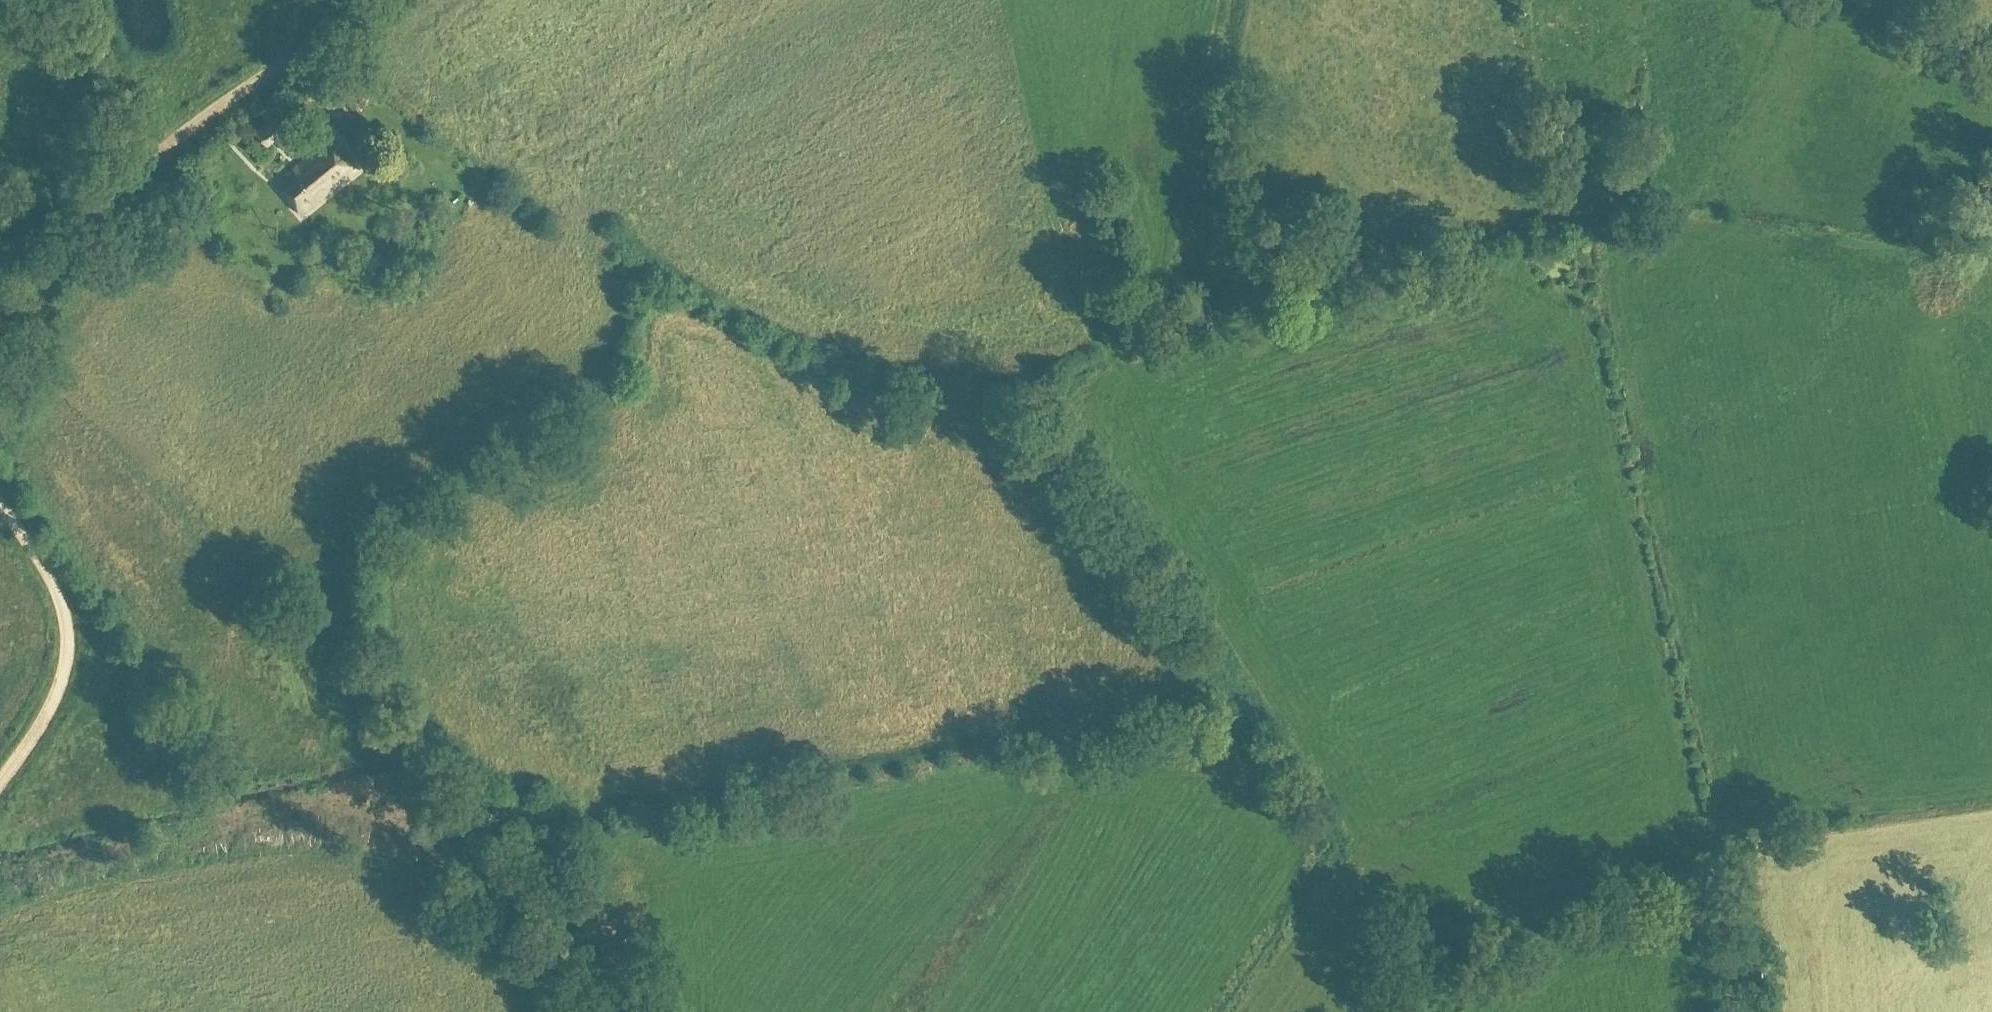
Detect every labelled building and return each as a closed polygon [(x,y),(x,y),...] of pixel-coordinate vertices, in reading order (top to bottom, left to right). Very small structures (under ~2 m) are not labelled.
[(257,134),(268,146),(297,119),(286,107),(257,134)] [(360,165),(334,135),(277,183),(303,213),(360,165)]
